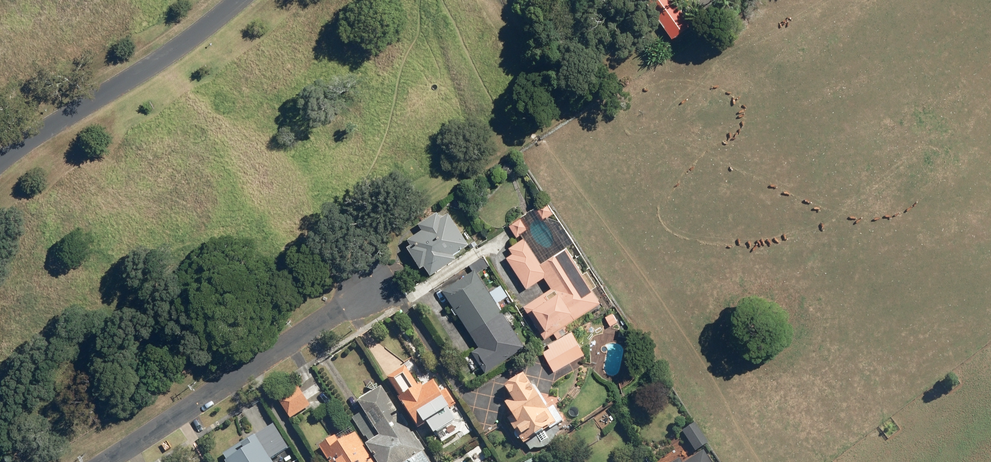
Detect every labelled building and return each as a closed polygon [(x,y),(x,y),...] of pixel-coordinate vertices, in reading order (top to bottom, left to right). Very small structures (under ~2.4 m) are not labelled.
[(695,24),(677,0),(644,0),(674,39),(695,24)] [(545,201),(536,207),(544,218),(553,212),(545,201)] [(404,240),(421,266),(424,264),(431,274),(456,257),(453,253),(468,243),(448,212),(440,217),(436,210),(418,222),(422,228),(404,240)] [(523,215),(508,224),(515,236),(530,228),(523,215)] [(552,287),(524,306),(546,338),(602,301),(565,246),(541,263),(523,237),(509,246),(513,252),(506,256),(527,288),(544,276),(552,287)] [(475,269),(443,290),(479,345),(464,355),(474,371),(482,365),(486,371),(526,345),(475,269)] [(573,331),(541,349),(554,371),(586,353),(573,331)] [(406,366),(388,377),(401,398),(400,399),(419,429),(429,422),(435,433),(457,419),(450,409),(457,404),(446,388),(441,391),(434,380),(423,386),(421,383),(418,385),(406,366)] [(515,415),(509,419),(525,443),(557,422),(525,373),(505,385),(513,397),(506,402),(515,415)] [(366,444),(378,461),(408,461),(409,461),(431,461),(423,451),(425,450),(383,385),(358,401),(364,411),(352,418),(364,437),(366,436),(369,442),(366,444)] [(298,387),(278,400),(290,418),(310,405),(298,387)] [(694,422),(683,430),(697,451),(708,444),(694,422)] [(222,453),(228,461),(273,461),(264,447),(278,439),(270,425),(222,453)] [(320,446),(330,461),(376,461),(356,432),(340,443),(336,436),(320,446)] [(591,443),(580,450),(587,460),(598,453),(591,443)] [(703,450),(684,461),(712,461),(703,450)]
